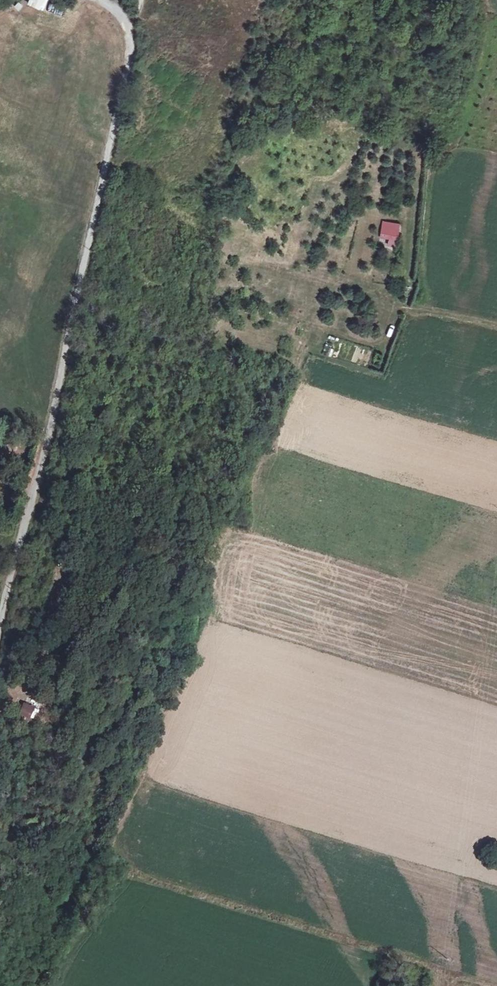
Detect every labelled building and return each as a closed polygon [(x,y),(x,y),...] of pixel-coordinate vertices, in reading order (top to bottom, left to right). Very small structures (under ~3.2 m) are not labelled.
[(27,4),(42,11),(47,0),(29,0),(27,4)] [(378,239),(396,243),(400,224),(382,220),(378,239)] [(32,720),(36,708),(26,705),(23,716),(32,720)]
